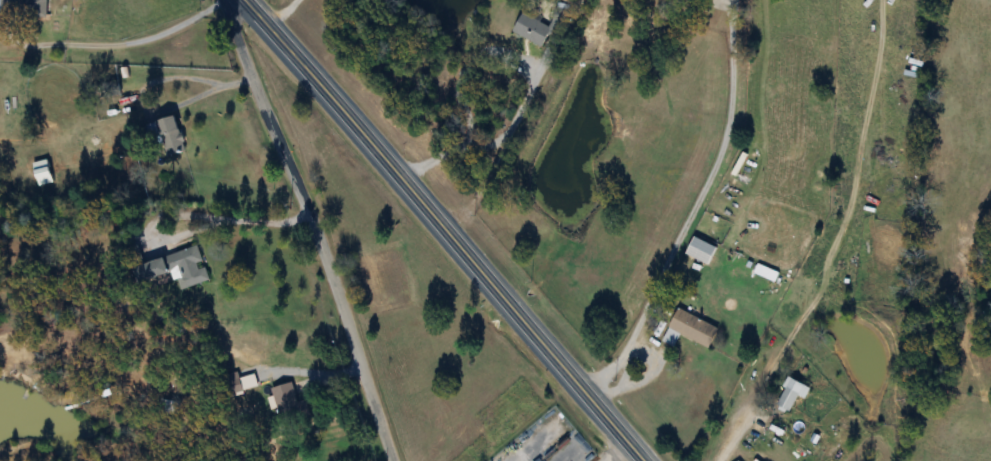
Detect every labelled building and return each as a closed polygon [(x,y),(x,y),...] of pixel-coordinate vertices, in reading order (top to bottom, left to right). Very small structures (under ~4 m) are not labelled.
[(47,0),(2,0),(2,6),(0,6),(0,19),(46,20),(47,0)] [(542,48),(551,28),(522,14),(513,34),(542,48)] [(184,153),(176,116),(157,120),(166,157),(184,153)] [(717,248),(692,239),(686,256),(710,266),(717,248)] [(208,281),(199,247),(132,266),(137,283),(172,274),(177,290),(208,281)] [(718,328),(678,310),(663,341),(670,345),(676,334),(709,349),(718,328)] [(242,391),(237,374),(222,378),(227,396),(242,391)] [(798,395),(804,399),(809,388),(790,378),(775,408),(788,415),(798,395)] [(311,419),(307,401),(297,403),(293,383),(272,388),(282,426),(311,419)]
